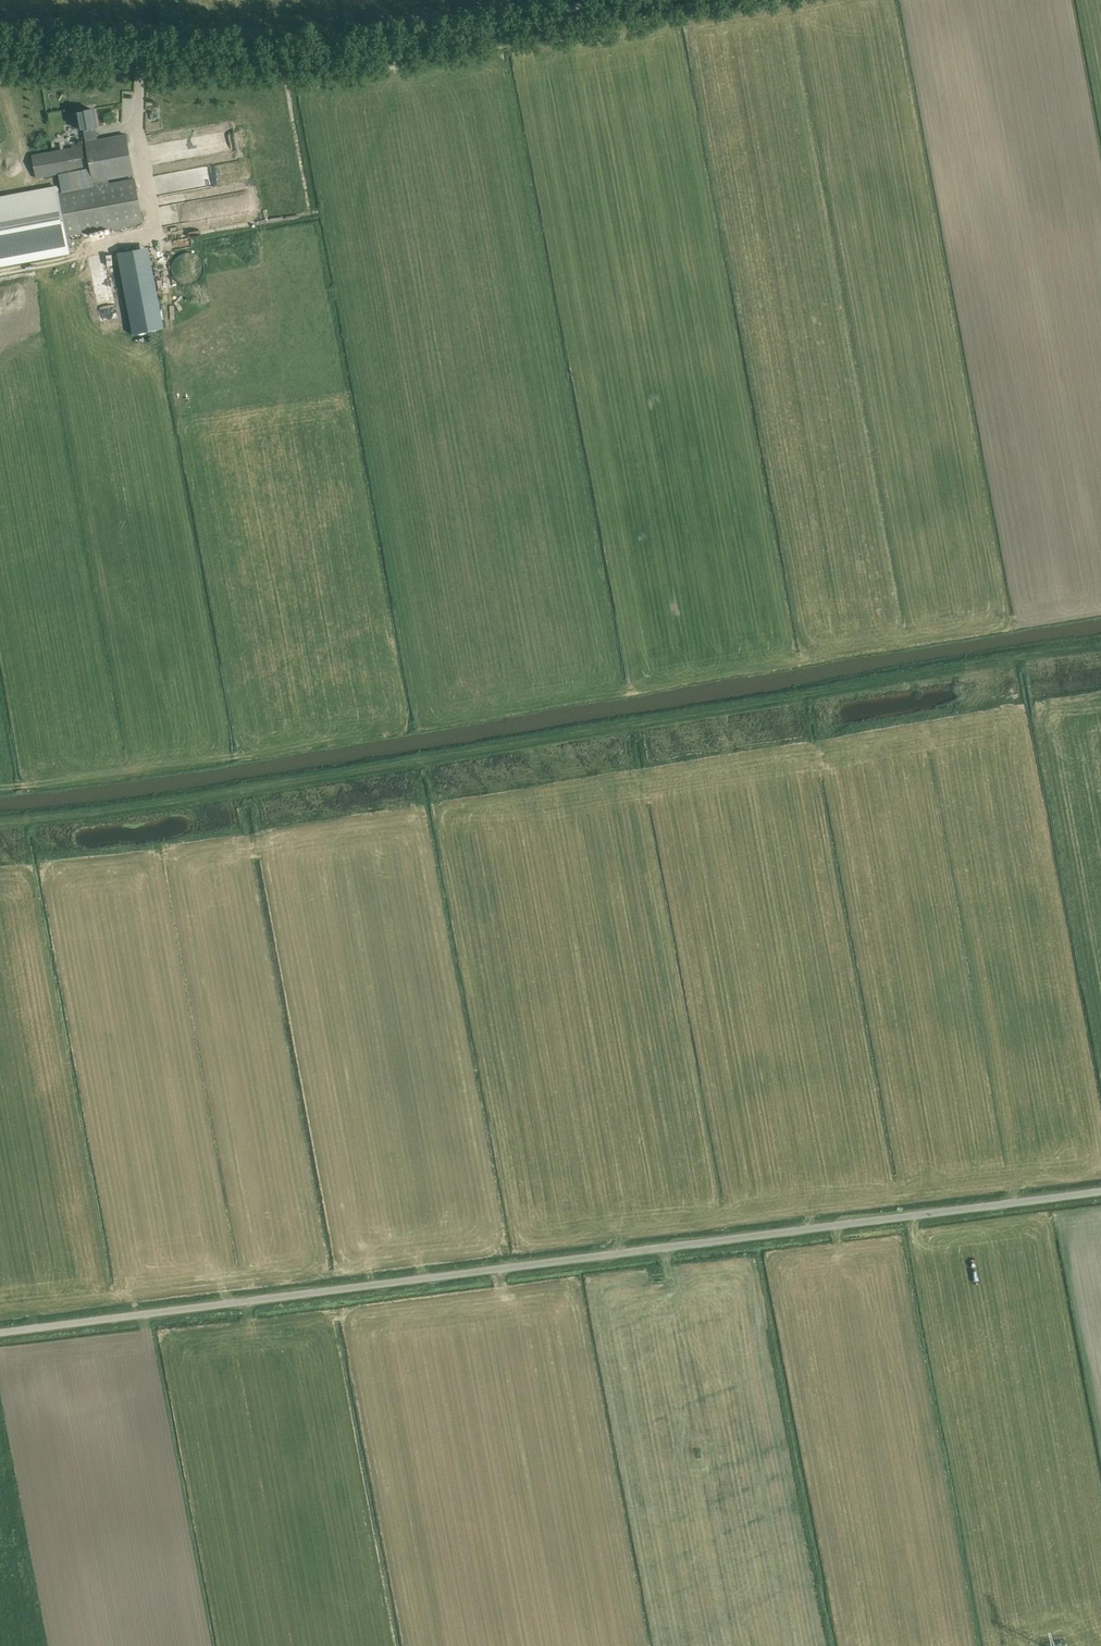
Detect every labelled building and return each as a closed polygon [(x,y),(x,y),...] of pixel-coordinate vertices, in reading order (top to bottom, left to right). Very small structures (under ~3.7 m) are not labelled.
[(84,129),(86,142),(95,140),(93,127),(95,127),(92,109),(76,112),(80,130),(84,129)] [(95,140),(86,142),(87,145),(91,167),(94,184),(109,181),(108,179),(134,174),(126,134),(95,140)] [(36,177),(91,167),(87,145),(32,155),(36,177)] [(244,160),(203,165),(204,176),(246,170),(244,160)] [(109,181),(94,184),(94,185),(94,186),(58,193),(66,236),(143,222),(135,178),(109,182),(109,181)] [(66,236),(58,193),(57,186),(0,197),(0,264),(69,252),(66,236)] [(146,247),(115,252),(129,335),(160,329),(146,247)]
